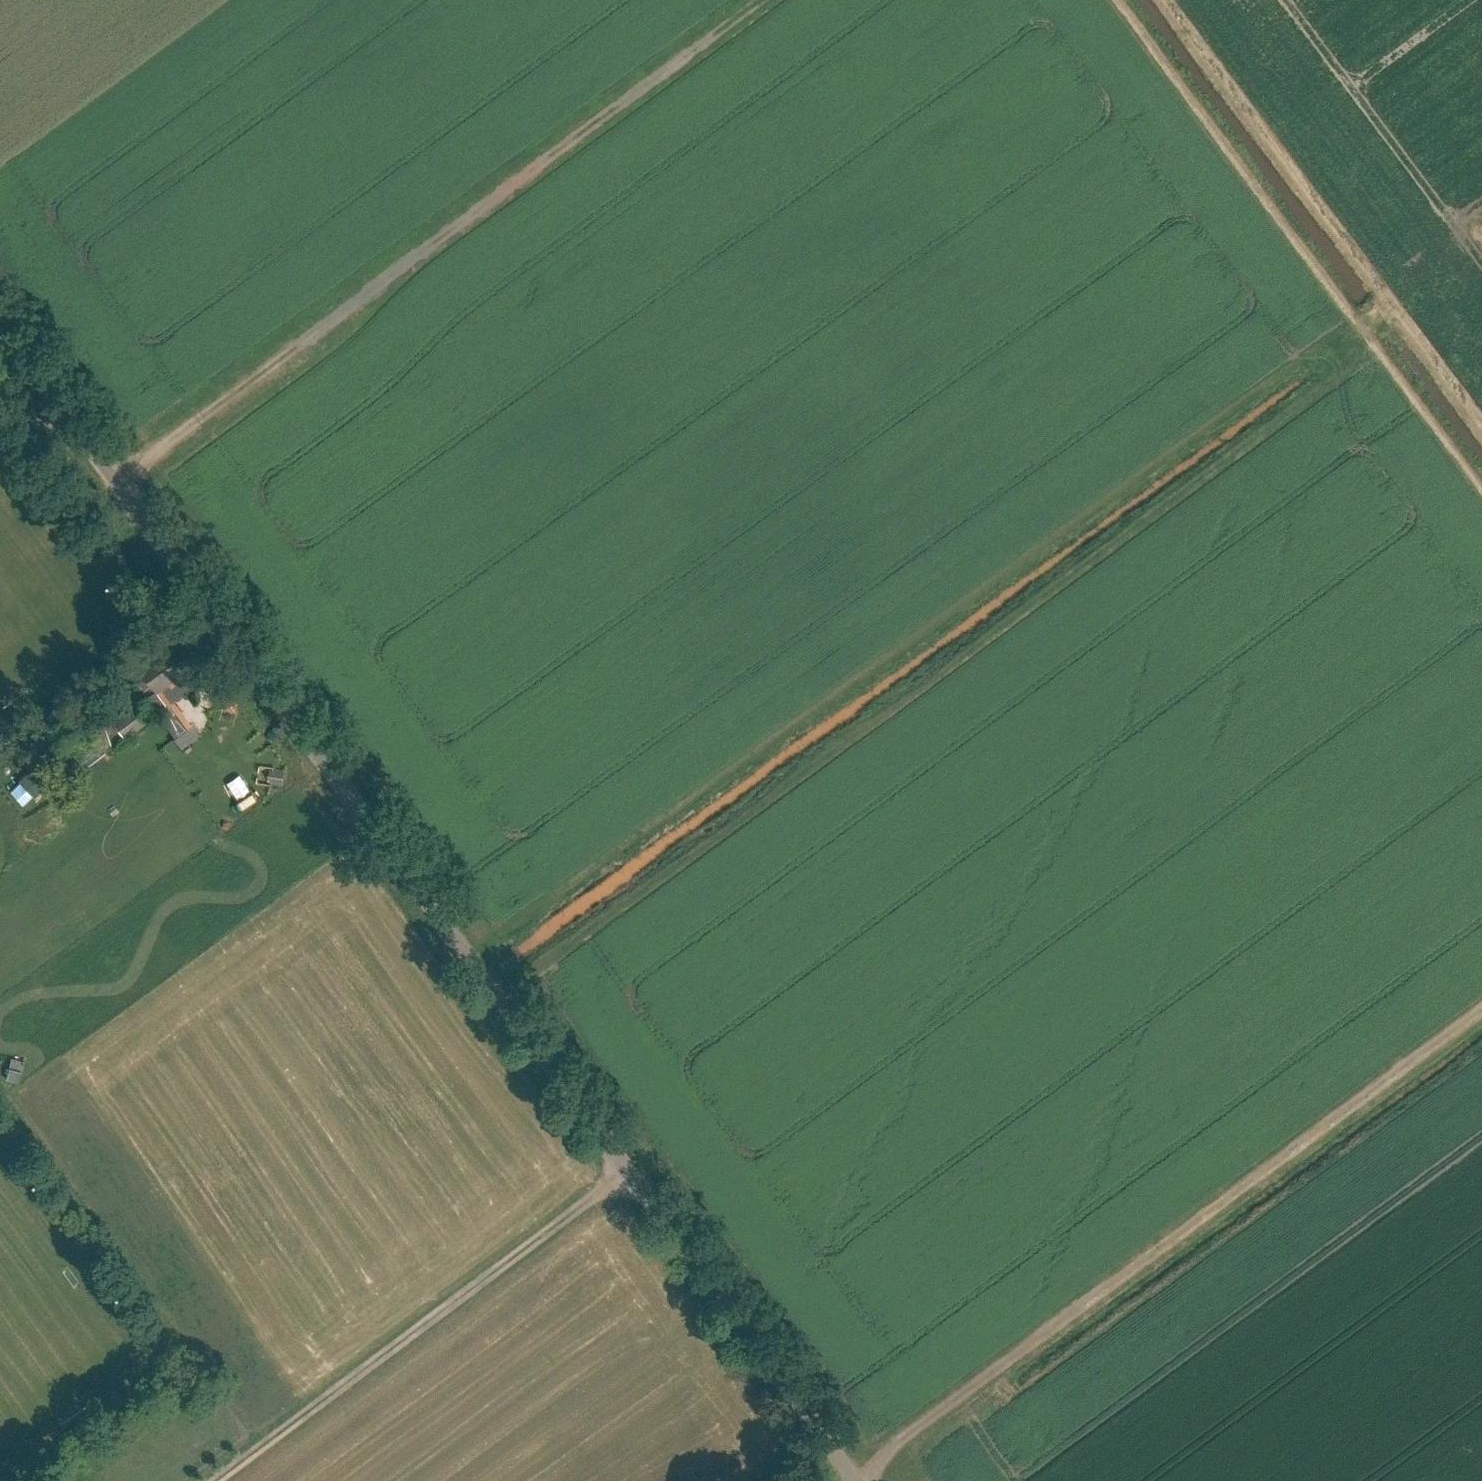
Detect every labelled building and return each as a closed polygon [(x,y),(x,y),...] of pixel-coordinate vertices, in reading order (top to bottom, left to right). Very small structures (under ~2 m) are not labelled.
[(180,675),(178,671),(196,657),(182,638),(168,648),(165,644),(136,665),(146,677),(139,682),(144,689),(151,684),(157,692),(180,675)] [(124,737),(154,717),(140,697),(111,718),(124,737)] [(57,750),(42,731),(30,739),(46,759),(57,750)]
